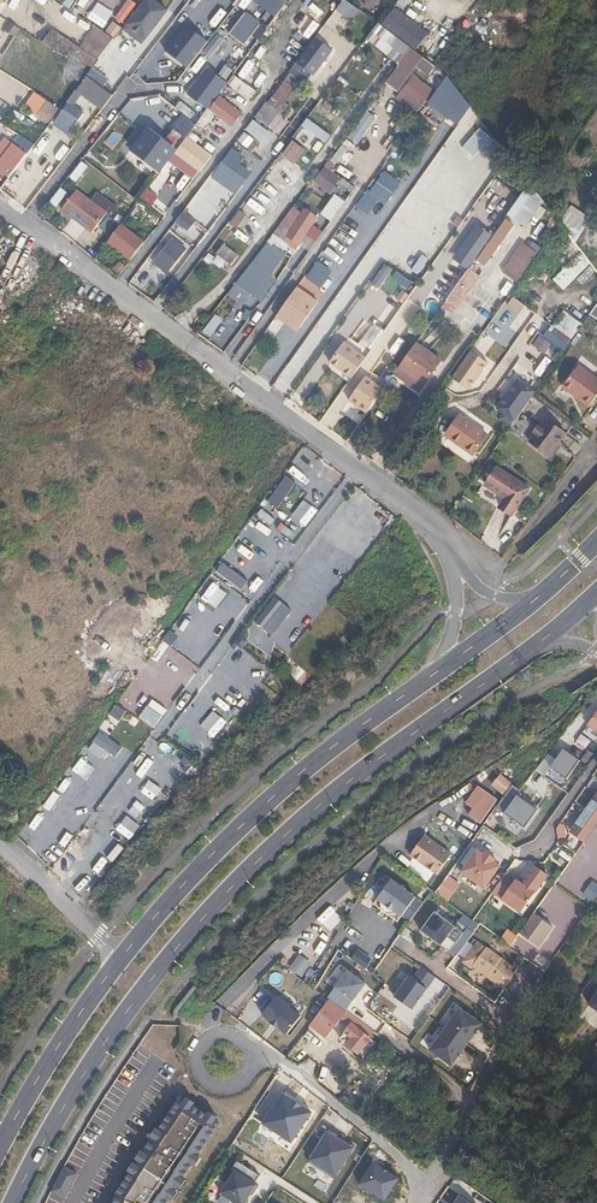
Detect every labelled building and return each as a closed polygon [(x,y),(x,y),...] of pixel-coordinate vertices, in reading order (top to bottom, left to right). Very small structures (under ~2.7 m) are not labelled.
[(138,4),(132,0),(128,0),(116,18),(124,24),(138,4)] [(194,22),(201,4),(190,0),(188,0),(181,18),(194,22)] [(253,1),(274,17),(285,3),(281,0),(253,0),(253,1)] [(299,13),(304,2),(299,0),(294,0),(290,10),(299,13)] [(325,4),(317,0),(314,0),(308,11),(318,16),(325,4)] [(359,9),(345,0),(340,0),(319,35),(337,46),(359,9)] [(461,25),(425,0),(398,0),(380,25),(436,61),(461,25)] [(64,17),(68,11),(54,2),(50,8),(64,17)] [(92,11),(88,18),(105,29),(109,22),(92,11)] [(246,11),(229,33),(243,45),(261,22),(246,11)] [(212,36),(223,17),(214,12),(202,31),(212,36)] [(71,14),(63,30),(83,40),(91,23),(71,14)] [(45,42),(97,71),(121,26),(112,21),(106,32),(94,26),(83,46),(52,29),(45,42)] [(366,39),(398,62),(384,81),(397,91),(422,56),(378,23),(366,39)] [(187,24),(166,51),(186,67),(207,41),(187,24)] [(14,36),(5,31),(0,41),(0,51),(4,54),(14,36)] [(214,58),(225,39),(217,34),(205,53),(214,58)] [(131,75),(153,47),(140,37),(118,65),(131,75)] [(314,37),(295,62),(313,75),(332,51),(314,37)] [(219,52),(226,57),(233,47),(225,42),(219,52)] [(238,67),(264,85),(271,74),(237,50),(223,71),(231,77),(238,67)] [(188,69),(195,75),(208,61),(202,55),(188,69)] [(415,67),(428,74),(434,64),(421,56),(415,67)] [(208,67),(188,94),(207,108),(227,82),(208,67)] [(416,116),(434,92),(413,76),(395,100),(416,116)] [(7,77),(3,82),(19,94),(23,88),(7,77)] [(247,83),(259,90),(262,83),(250,77),(247,83)] [(282,80),(247,132),(270,147),(278,134),(270,129),(297,89),(282,80)] [(354,99),(361,85),(353,81),(346,96),(354,99)] [(100,111),(102,113),(112,100),(93,86),(68,118),(85,131),(100,111)] [(58,109),(34,92),(24,107),(48,123),(58,109)] [(219,96),(209,109),(231,126),(241,113),(219,96)] [(347,137),(358,144),(376,117),(365,110),(347,137)] [(307,119),(302,128),(328,142),(333,133),(307,119)] [(479,126),(461,146),(474,157),(492,137),(479,126)] [(135,144),(166,169),(176,156),(145,131),(135,144)] [(244,132),(238,141),(251,150),(258,140),(244,132)] [(11,142),(26,153),(33,144),(19,133),(11,142)] [(11,142),(4,137),(0,142),(0,157),(11,142)] [(382,147),(387,152),(396,144),(391,138),(382,147)] [(293,140),(282,155),(296,165),(307,149),(293,140)] [(11,142),(0,157),(0,172),(8,178),(26,153),(11,142)] [(62,161),(69,148),(63,145),(56,158),(62,161)] [(223,163),(246,180),(253,171),(230,153),(223,163)] [(339,160),(335,166),(351,178),(355,172),(339,160)] [(10,180),(19,188),(36,170),(27,161),(10,180)] [(338,178),(323,167),(313,180),(328,191),(338,178)] [(297,188),(303,171),(294,168),(288,185),(297,188)] [(543,202),(529,182),(506,215),(525,228),(543,202)] [(51,202),(67,212),(75,199),(59,190),(51,202)] [(263,213),(270,197),(257,192),(250,208),(263,213)] [(155,223),(159,215),(138,204),(130,218),(138,223),(142,216),(155,223)] [(292,208),(274,235),(280,239),(296,249),(317,217),(304,208),(301,213),(292,208)] [(256,227),(245,220),(248,215),(238,210),(227,229),(248,241),(256,227)] [(505,219),(476,259),(485,265),(514,225),(505,219)] [(120,224),(106,243),(130,261),(144,242),(120,224)] [(482,246),(490,229),(484,226),(475,242),(482,246)] [(273,234),(267,243),(274,247),(276,243),(277,243),(280,239),(274,235),(273,234)] [(233,235),(229,240),(243,252),(247,246),(233,235)] [(173,237),(152,263),(166,274),(187,248),(173,237)] [(243,252),(229,240),(222,251),(237,261),(243,252)] [(267,243),(237,281),(253,293),(264,279),(269,283),(275,274),(269,270),(282,253),(274,247),(267,243)] [(537,254),(522,243),(502,272),(517,283),(537,254)] [(460,261),(466,265),(476,253),(471,248),(460,261)] [(591,263),(581,250),(552,280),(563,291),(591,263)] [(417,273),(428,258),(421,253),(410,268),(417,273)] [(119,261),(113,271),(122,276),(128,266),(119,261)] [(317,261),(305,277),(320,287),(332,271),(317,261)] [(470,270),(468,269),(442,306),(453,313),(456,308),(457,309),(480,277),(474,273),(478,267),(474,264),(470,270)] [(144,292),(154,274),(143,268),(133,286),(144,292)] [(395,271),(391,278),(405,285),(408,279),(395,271)] [(296,287),(275,317),(283,322),(286,319),(299,328),(317,302),(296,287)] [(393,297),(403,304),(409,294),(399,288),(393,297)] [(212,314),(227,325),(234,315),(219,304),(212,314)] [(329,362),(352,378),(365,358),(343,342),(329,362)] [(441,360),(415,343),(398,368),(423,385),(441,360)] [(487,364),(469,351),(450,378),(468,390),(476,379),(478,381),(483,374),(480,373),(487,364)] [(596,394),(596,378),(578,363),(564,383),(576,392),(575,395),(589,405),(596,394)] [(378,378),(385,383),(392,374),(384,369),(378,378)] [(349,400),(366,413),(383,389),(366,377),(349,400)] [(393,392),(398,380),(390,377),(386,389),(393,392)] [(514,422),(535,392),(518,381),(512,390),(509,388),(504,395),(506,396),(497,410),(514,422)] [(350,403),(344,413),(358,423),(365,413),(350,403)] [(469,457),(486,434),(462,417),(448,436),(461,445),(458,449),(469,457)] [(560,442),(565,434),(545,420),(530,443),(551,459),(562,444),(560,442)] [(512,515),(530,490),(499,467),(488,484),(507,497),(502,507),(512,515)] [(495,546),(503,535),(497,530),(488,541),(495,546)] [(329,567),(318,581),(332,593),(344,580),(329,567)] [(213,577),(194,603),(205,611),(224,585),(213,577)] [(284,623),(291,608),(274,600),(267,615),(284,623)] [(285,651),(303,634),(293,624),(276,641),(285,651)] [(174,646),(181,634),(171,629),(164,640),(174,646)] [(285,671),(299,679),(304,670),(291,662),(285,671)] [(137,685),(127,703),(143,712),(153,694),(137,685)] [(112,735),(126,709),(115,704),(101,729),(112,735)] [(596,732),(596,708),(586,724),(596,732)] [(94,741),(117,758),(124,748),(101,731),(94,741)] [(194,736),(185,747),(198,758),(208,747),(194,736)] [(564,749),(551,766),(570,780),(582,762),(564,749)] [(188,774),(196,765),(187,756),(178,765),(188,774)] [(139,780),(147,762),(139,758),(131,777),(139,780)] [(542,779),(534,772),(521,791),(529,797),(542,779)] [(500,774),(491,785),(503,795),(512,783),(500,774)] [(134,793),(146,802),(156,789),(144,780),(134,793)] [(543,808),(551,814),(568,790),(561,783),(543,808)] [(477,785),(465,802),(473,808),(468,815),(480,823),(497,799),(477,785)] [(537,809),(516,795),(504,812),(524,827),(537,809)] [(571,833),(584,842),(596,824),(596,796),(571,833)] [(436,873),(450,854),(423,835),(409,854),(436,873)] [(476,849),(461,871),(484,887),(500,865),(493,861),(483,854),(476,849)] [(486,849),(483,854),(493,861),(496,856),(486,849)] [(534,866),(530,872),(542,880),(546,875),(534,866)] [(530,872),(526,878),(538,887),(542,880),(530,872)] [(521,884),(506,873),(492,892),(520,912),(538,887),(526,878),(521,884)] [(445,874),(435,894),(449,901),(459,882),(445,874)] [(417,897),(393,879),(378,899),(402,917),(417,897)] [(582,894),(593,901),(596,896),(596,884),(592,880),(582,894)] [(456,958),(480,925),(466,915),(456,928),(436,912),(422,932),(456,958)] [(533,913),(519,933),(538,946),(552,927),(533,913)] [(382,961),(389,944),(380,940),(373,958),(382,961)] [(505,991),(517,973),(478,944),(464,963),(473,970),(474,968),(505,991)] [(372,961),(358,950),(352,959),(366,969),(372,961)] [(299,954),(289,969),(303,978),(313,964),(299,954)] [(367,984),(348,971),(336,989),(353,1002),(367,984)] [(281,986),(283,975),(271,973),(269,984),(281,986)] [(413,1011),(427,990),(409,977),(395,997),(413,1011)] [(588,1004),(596,1010),(596,991),(588,1004)] [(276,997),(261,1015),(288,1036),(302,1018),(276,997)] [(341,1039),(359,1054),(370,1039),(369,1038),(373,1032),(330,1000),(321,1011),(343,1028),(348,1021),(352,1025),(341,1039)] [(450,1068),(480,1027),(460,1011),(445,1030),(428,1052),(450,1068)] [(179,1097),(152,1139),(144,1151),(144,1152),(115,1197),(113,1202),(167,1202),(194,1162),(219,1123),(179,1097)] [(298,1140),(307,1123),(296,1116),(299,1111),(290,1105),(277,1127),(298,1140)] [(315,1128),(307,1123),(298,1140),(305,1144),(315,1128)] [(352,1148),(326,1131),(307,1161),(333,1177),(352,1148)] [(236,1160),(231,1169),(234,1171),(220,1194),(230,1200),(231,1198),(239,1202),(244,1202),(250,1193),(253,1194),(258,1185),(254,1182),(259,1174),(236,1160)] [(398,1178),(372,1162),(358,1184),(384,1200),(398,1178)] [(77,1171),(65,1166),(47,1202),(62,1202),(77,1171)] [(443,1202),(451,1202),(457,1192),(462,1194),(465,1187),(451,1180),(441,1202),(443,1202)] [(338,1194),(332,1202),(353,1202),(338,1194)]
